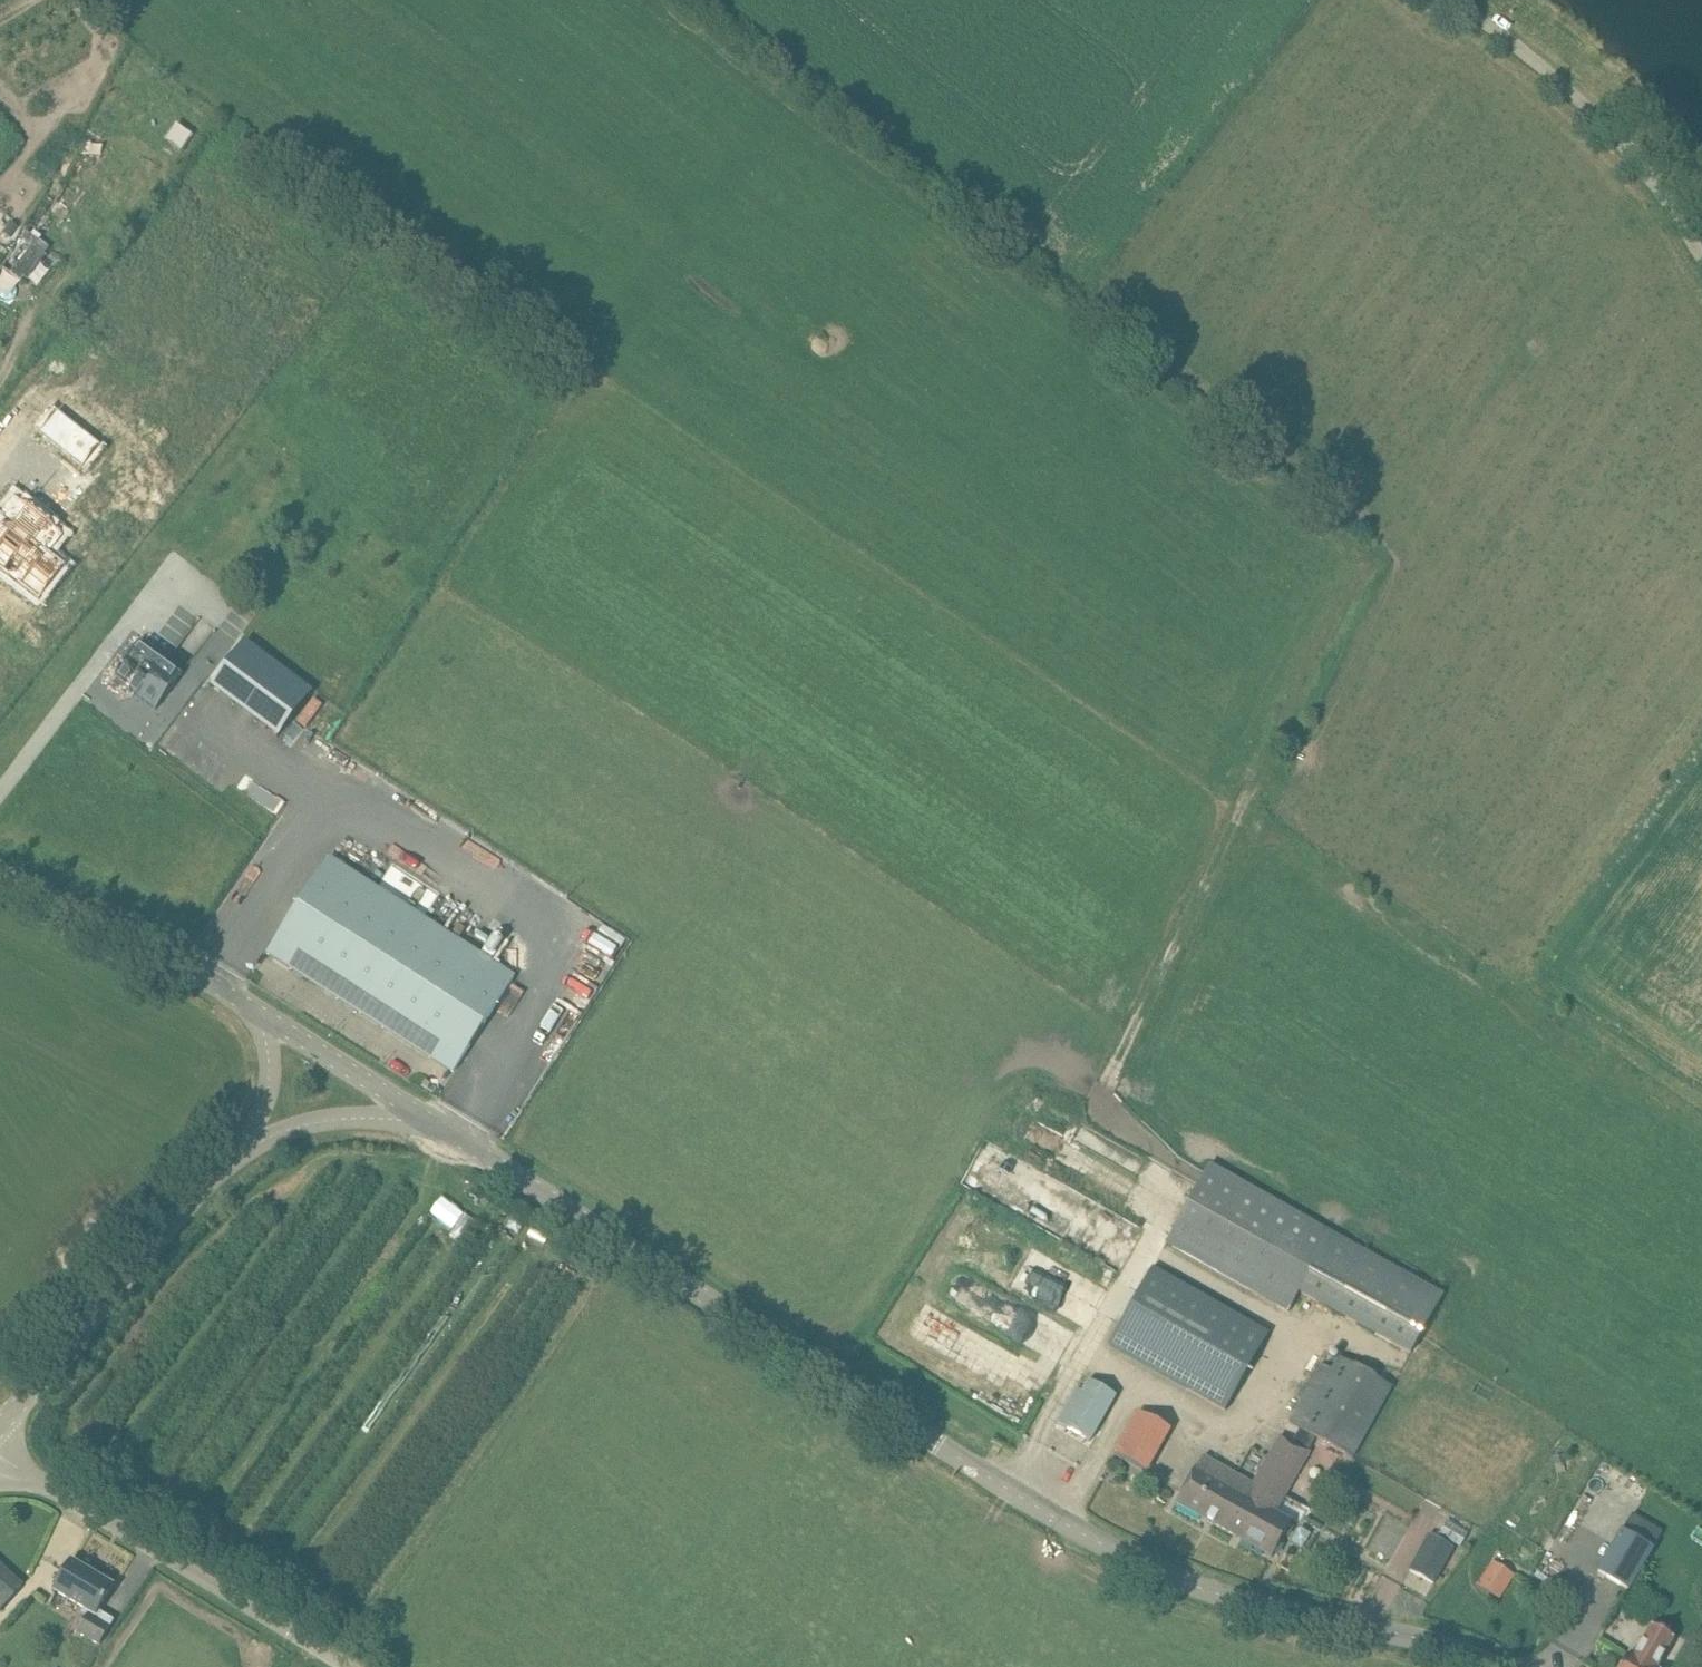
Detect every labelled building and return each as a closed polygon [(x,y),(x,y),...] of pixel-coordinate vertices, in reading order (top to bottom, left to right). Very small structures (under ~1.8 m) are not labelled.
[(185,155),(197,138),(179,125),(167,142),(185,155)] [(26,280),(40,263),(27,252),(9,274),(19,282),(23,278),(26,280)] [(15,617),(45,582),(27,569),(40,551),(0,522),(0,606),(15,617)] [(113,677),(156,709),(182,675),(137,642),(113,677)] [(268,954),(453,1073),(515,977),(331,858),(268,954)] [(619,946),(625,935),(596,920),(590,931),(619,946)] [(1409,1355),(1443,1295),(1211,1165),(1167,1243),(1287,1312),(1297,1293),(1409,1355)] [(443,1196),(434,1209),(456,1224),(448,1236),(459,1243),(475,1219),(443,1196)] [(1270,1333),(1153,1269),(1108,1349),(1225,1414),(1270,1333)] [(1353,1456),(1395,1377),(1337,1346),(1294,1424),(1353,1456)] [(1090,1379),(1085,1391),(1075,1387),(1059,1425),(1098,1440),(1119,1390),(1090,1379)] [(1117,1456),(1155,1472),(1174,1425),(1136,1409),(1117,1456)] [(1307,1452),(1315,1438),(1299,1429),(1292,1443),(1279,1436),(1246,1494),(1197,1467),(1176,1503),(1239,1539),(1257,1503),(1274,1513),(1309,1453),(1307,1452)] [(1292,1522),(1274,1513),(1257,1503),(1239,1539),(1272,1557),(1292,1522)] [(1629,1590),(1653,1549),(1622,1530),(1599,1569),(1598,1572),(1629,1590)] [(1452,1548),(1428,1534),(1407,1571),(1431,1585),(1452,1548)] [(99,1612),(114,1587),(70,1562),(54,1590),(85,1608),(81,1614),(87,1618),(77,1634),(100,1647),(115,1622),(99,1612)] [(1494,1562),(1479,1586),(1499,1599),(1514,1574),(1494,1562)] [(22,1587),(0,1568),(0,1613),(22,1587)] [(1677,1639),(1654,1625),(1634,1657),(1629,1655),(1622,1666),(1660,1666),(1677,1639)]
